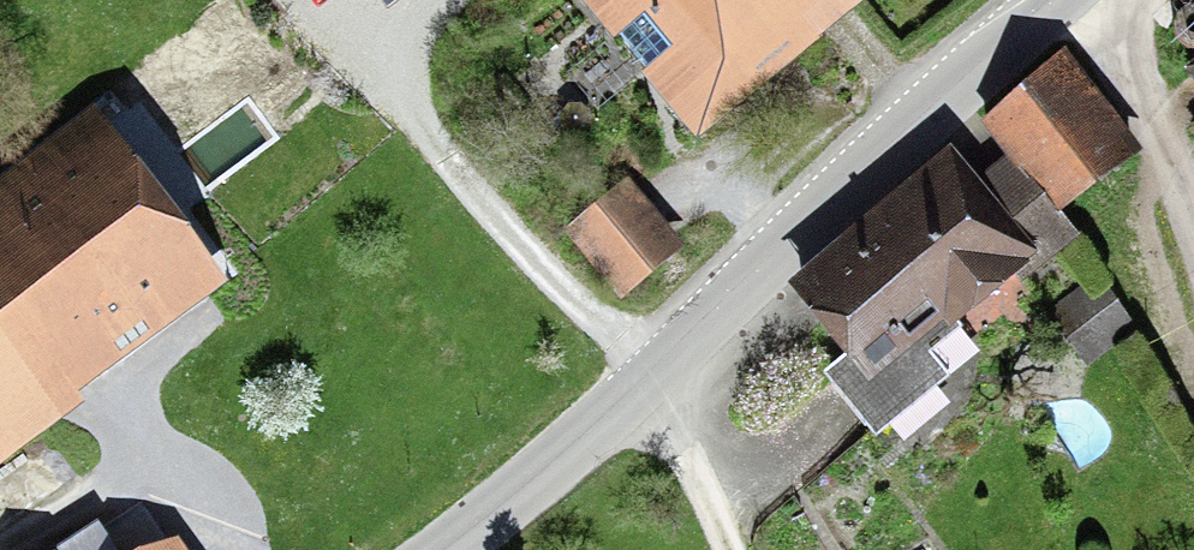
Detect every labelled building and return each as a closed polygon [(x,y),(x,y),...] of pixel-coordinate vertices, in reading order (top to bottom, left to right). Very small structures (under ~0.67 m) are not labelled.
[(409,0),(377,0),(388,15),(409,0)] [(696,145),(865,7),(860,1),(861,0),(576,0),(696,145)] [(1178,46),(1184,51),(1191,53),(1193,53),(1193,11),(1192,11),(1185,13),(1178,18),(1174,24),(1172,32),(1174,39),(1178,46)] [(1008,158),(1062,222),(1147,151),(1066,55),(981,126),(1008,158)] [(88,406),(80,396),(226,288),(96,113),(0,183),(0,471),(88,406)] [(212,154),(182,116),(136,152),(165,190),(212,154)] [(1182,138),(1193,152),(1193,128),(1182,138)] [(821,378),(878,444),(894,431),(912,452),(959,412),(941,390),(952,380),(942,368),(973,342),(964,331),(1020,284),(1023,288),(1079,241),(1062,222),(1008,158),(978,183),(951,152),(783,294),(840,362),(821,378)] [(687,251),(635,185),(569,237),(621,302),(687,251)] [(1088,371),(1142,329),(1098,274),(1045,315),(1088,371)] [(100,527),(65,549),(115,549),(100,527)] [(177,537),(156,549),(185,549),(177,537)]
